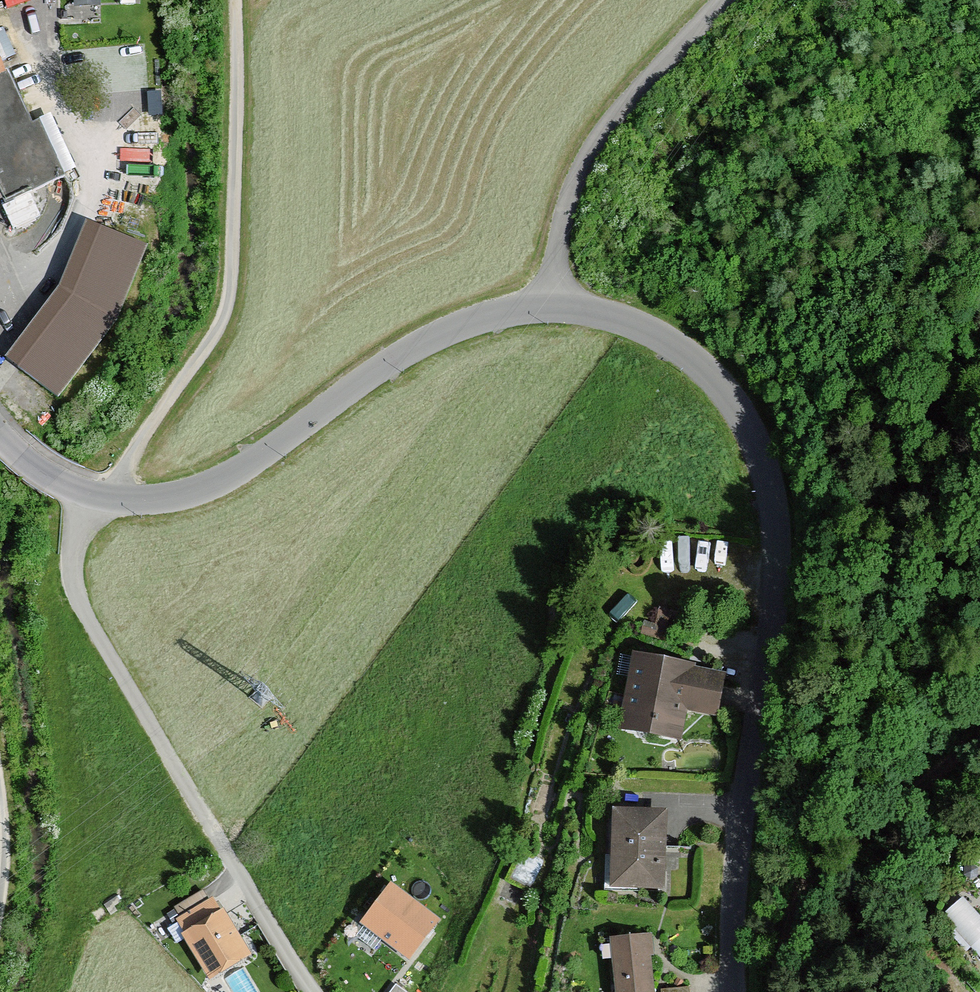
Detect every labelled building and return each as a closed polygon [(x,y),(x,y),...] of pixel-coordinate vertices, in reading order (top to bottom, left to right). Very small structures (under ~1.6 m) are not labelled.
[(14,200),(64,177),(39,122),(32,125),(8,71),(0,74),(0,169),(14,200)] [(73,295),(18,368),(58,397),(117,320),(147,246),(101,227),(73,295)] [(675,614),(658,611),(655,628),(644,626),(642,637),(670,642),(675,614)] [(675,736),(688,668),(639,658),(628,717),(652,721),(651,731),(675,736)] [(721,682),(691,676),(688,692),(688,694),(689,697),(690,699),(691,700),(693,702),(695,703),(716,708),(721,682)] [(661,847),(662,814),(617,813),(616,881),(641,882),(641,884),(660,885),(660,893),(679,893),(680,848),(661,847)] [(542,860),(520,850),(508,877),(530,887),(542,860)] [(437,921),(391,887),(364,923),(409,957),(437,921)] [(210,903),(203,891),(175,908),(182,920),(181,921),(190,936),(189,937),(211,973),(244,953),(221,917),(212,902),(210,903)] [(117,896),(92,913),(98,923),(117,910),(114,906),(121,902),(117,896)] [(965,899),(945,917),(971,946),(979,939),(979,917),(965,899)] [(646,935),(613,939),(619,991),(652,991),(646,935)]
